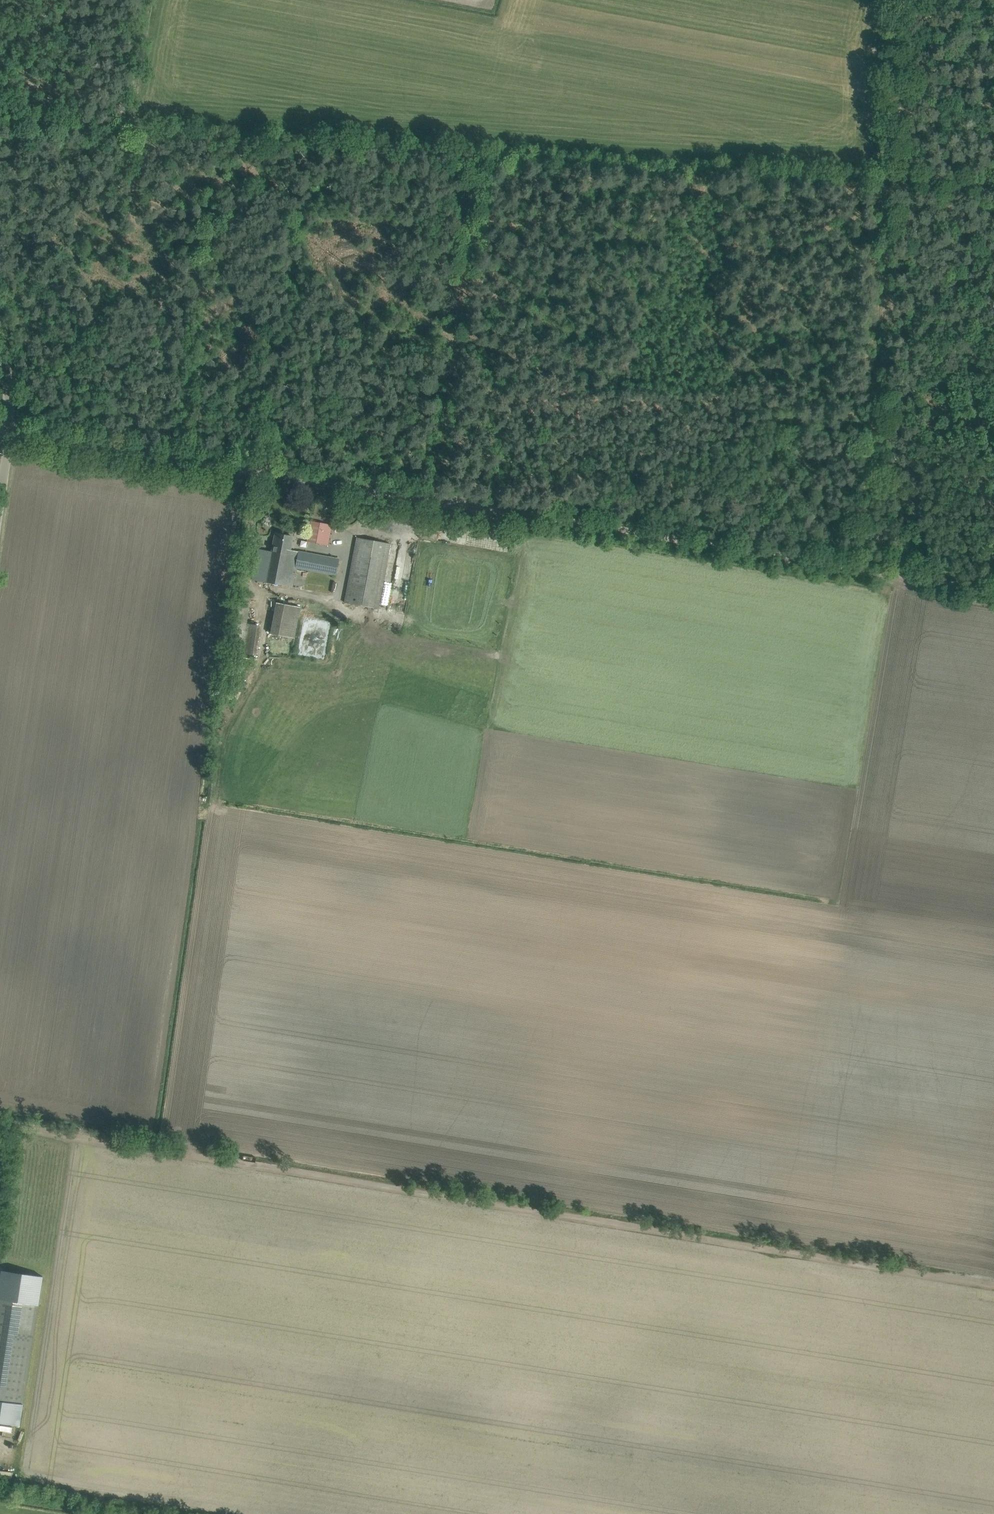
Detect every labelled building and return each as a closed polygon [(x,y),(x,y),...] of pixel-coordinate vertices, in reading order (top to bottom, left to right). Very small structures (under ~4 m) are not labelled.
[(328,544),(332,525),(311,521),(307,541),(328,544)] [(275,533),(272,552),(258,549),(252,579),(292,587),(296,568),(335,576),(339,559),(290,550),(293,536),(275,533)] [(378,609),(390,543),(357,537),(345,602),(378,609)] [(235,634),(245,635),(247,593),(237,592),(235,634)] [(269,634),(295,637),(298,606),(272,603),(269,634)] [(22,1403),(37,1304),(0,1299),(0,1420),(19,1423),(22,1403)]
